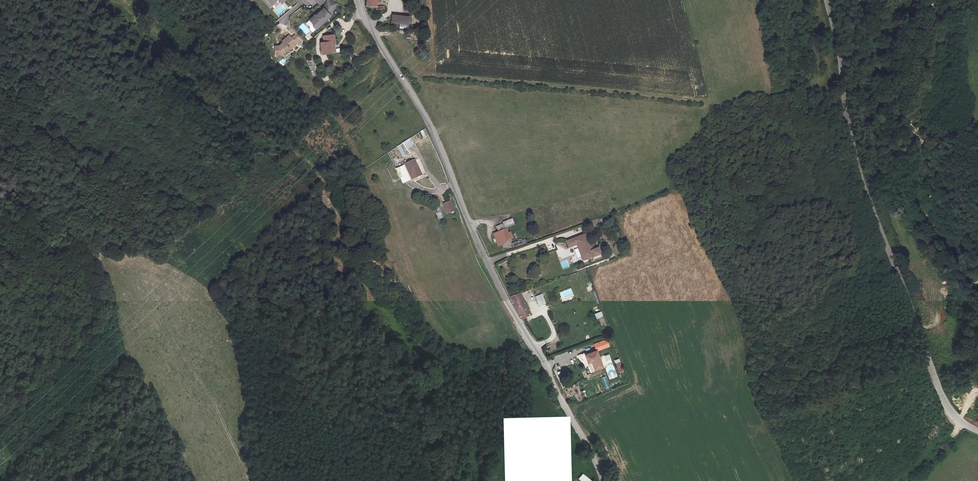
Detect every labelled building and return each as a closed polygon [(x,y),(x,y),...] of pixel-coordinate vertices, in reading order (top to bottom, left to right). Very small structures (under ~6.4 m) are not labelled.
[(309,23),(312,27),(312,29),(315,33),(330,19),(335,8),(326,4),(323,11),(315,19),(314,18),(309,23)] [(408,24),(409,17),(393,15),(392,22),(408,24)] [(322,57),(331,56),(331,48),(334,48),(336,47),(334,36),(322,38),(324,45),(321,45),(322,57)] [(289,39),(282,45),(283,46),(279,50),(275,50),(274,59),(282,59),(289,52),(290,53),(296,47),(289,39)] [(306,63),(312,77),(319,75),(313,60),(306,63)] [(405,149),(414,145),(411,138),(402,143),(405,149)] [(400,145),(397,146),(401,157),(405,156),(400,145)] [(406,165),(412,180),(422,176),(417,161),(406,165)] [(445,208),(448,218),(453,216),(450,206),(445,208)] [(490,240),(492,245),(496,244),(499,250),(506,247),(505,245),(509,244),(506,237),(503,239),(500,233),(510,230),(508,225),(491,231),(494,239),(490,240)] [(584,240),(565,247),(567,253),(576,250),(576,251),(580,261),(581,266),(592,262),(592,263),(600,260),(597,254),(590,256),(584,240)] [(520,296),(511,300),(523,319),(532,314),(520,296)] [(540,297),(536,299),(540,306),(544,304),(540,297)] [(602,328),(607,326),(601,311),(595,314),(597,319),(598,319),(602,328)] [(598,351),(586,355),(592,371),(604,366),(599,351),(610,347),(608,341),(596,345),(598,351)]
